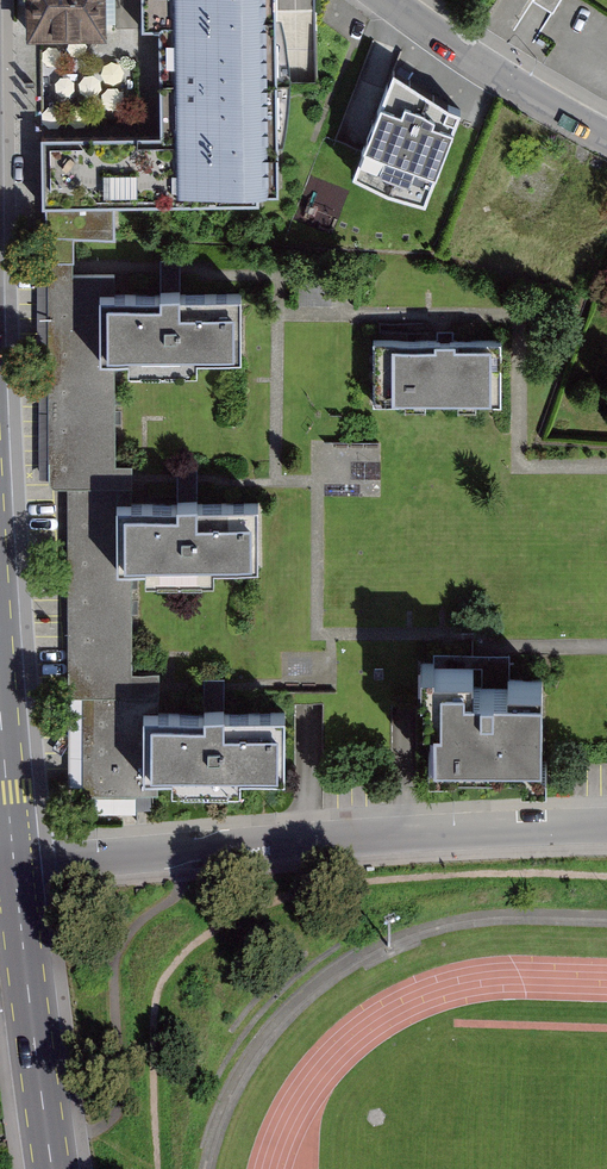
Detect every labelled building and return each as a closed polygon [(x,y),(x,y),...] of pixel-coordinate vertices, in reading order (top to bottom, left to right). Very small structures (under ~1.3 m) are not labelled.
[(105,35),(105,0),(26,0),(26,35),(105,35)] [(161,131),(42,132),(42,200),(197,199),(197,198),(261,198),(261,188),(282,188),(281,0),(140,0),(140,25),(160,25),(161,128),(161,131)] [(540,3),(559,11),(564,0),(541,0),(540,3)] [(393,62),(353,169),(388,187),(426,197),(460,104),(448,100),(393,62)] [(163,800),(165,773),(148,773),(148,714),(153,714),(152,677),(135,675),(142,570),(118,570),(118,508),(125,348),(103,348),(104,285),(118,285),(119,277),(77,275),(76,260),(49,262),(48,486),(67,486),(66,699),(82,701),(87,790),(163,800)] [(118,285),(104,285),(103,348),(125,348),(248,351),(250,288),(118,285)] [(505,345),(378,341),(377,401),(503,405),(505,345)] [(263,508),(118,508),(118,570),(142,570),(263,570),(263,508)] [(545,688),(428,687),(427,764),(544,765),(545,688)] [(153,714),(148,714),(148,773),(165,773),(286,773),(286,713),(153,714)]
